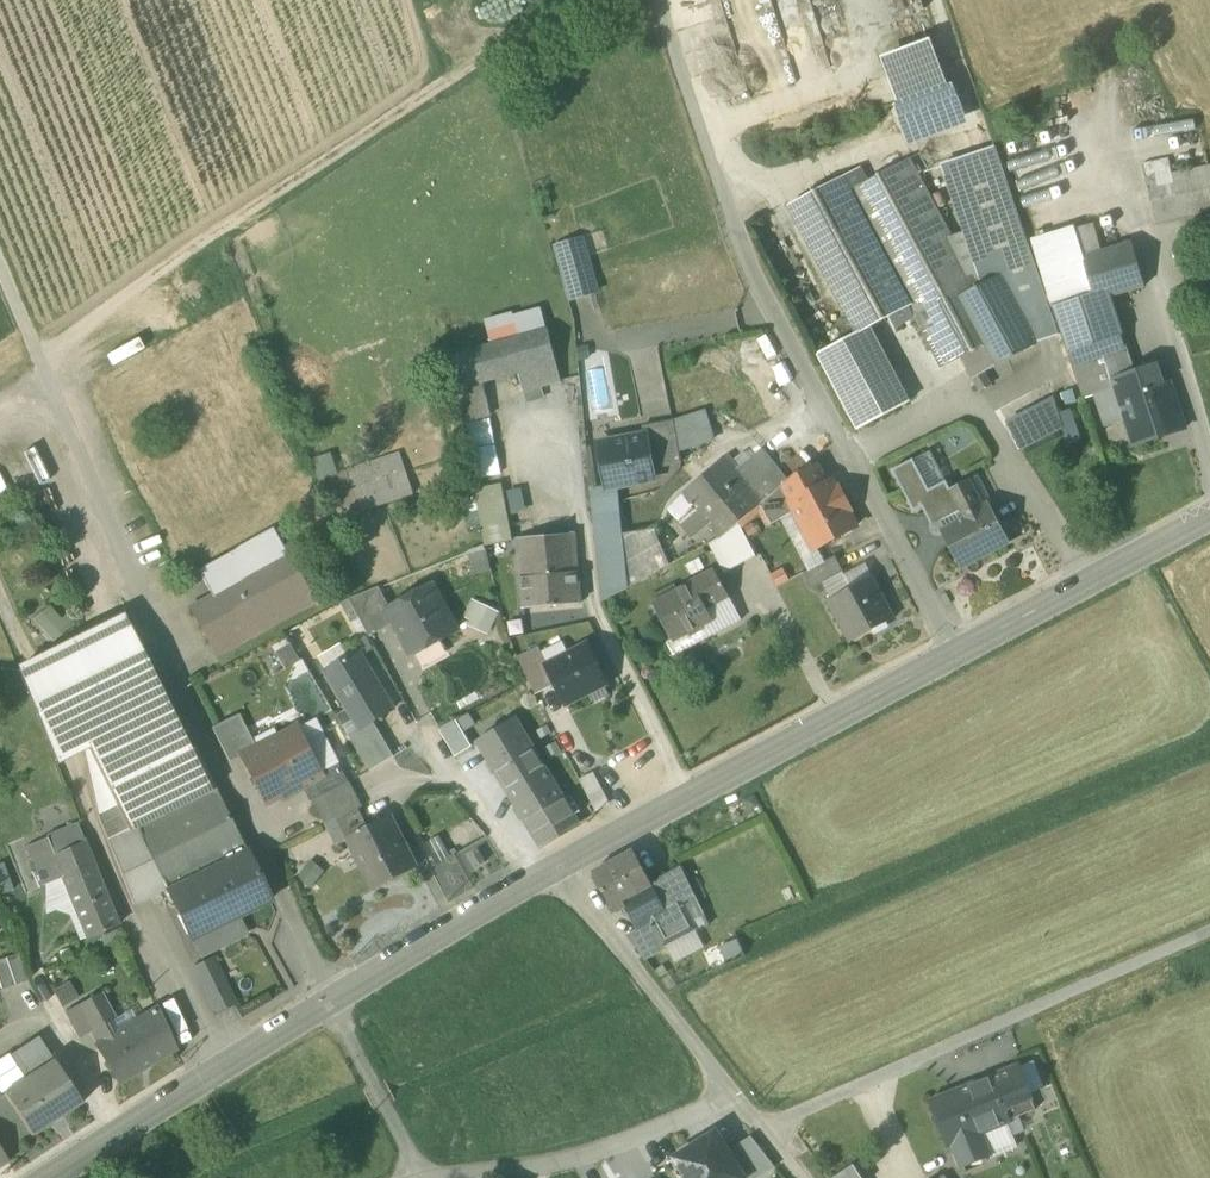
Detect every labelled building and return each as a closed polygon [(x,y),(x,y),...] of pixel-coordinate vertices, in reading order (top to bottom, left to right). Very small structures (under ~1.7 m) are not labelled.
[(883,58),(888,73),(936,55),(930,40),(883,58)] [(888,73),(900,104),(948,86),(936,55),(888,73)] [(948,86),(900,104),(894,106),(909,146),(967,124),(953,84),(948,86)] [(979,267),(970,270),(979,286),(998,275),(1034,342),(1056,334),(993,147),(944,164),(966,229),(979,267)] [(1140,164),(1152,222),(1209,210),(1209,164),(1170,172),(1168,158),(1140,164)] [(910,159),(868,181),(848,192),(915,318),(956,295),(957,297),(979,286),(970,270),(951,235),(918,173),(910,159)] [(790,207),(858,333),(869,327),(888,316),(895,329),(915,318),(848,192),(868,181),(861,169),(790,207)] [(1092,225),(1073,231),(1094,294),(1111,289),(1113,296),(1145,286),(1132,243),(1101,253),(1092,225)] [(966,229),(951,235),(970,270),(979,267),(966,229)] [(1054,307),(1094,294),(1073,231),(1033,244),(1054,307)] [(553,246),(571,303),(599,294),(581,237),(553,246)] [(979,286),(957,297),(956,298),(981,345),(960,356),(968,371),(973,379),(976,386),(988,379),(984,373),(1035,345),(1034,342),(998,275),(979,286)] [(1054,307),(1069,353),(1124,335),(1111,296),(1113,296),(1111,289),(1094,294),(1054,307)] [(941,367),(960,356),(981,345),(956,298),(957,297),(956,295),(915,318),(941,367)] [(818,354),(842,399),(893,372),(869,327),(858,333),(818,354)] [(445,358),(461,416),(485,410),(478,385),(519,374),(524,391),(561,381),(548,330),(445,358)] [(1069,353),(1084,399),(1095,395),(1114,388),(1112,380),(1136,372),(1124,335),(1069,353)] [(1133,444),(1133,446),(1185,428),(1174,395),(1167,397),(1162,383),(1156,365),(1136,372),(1112,380),(1114,388),(1118,400),(1120,400),(1126,419),(1134,444),(1133,444)] [(909,403),(893,372),(842,399),(859,429),(909,403)] [(1167,397),(1174,395),(1169,381),(1162,383),(1167,397)] [(1114,388),(1095,395),(1106,425),(1126,419),(1120,400),(1118,400),(1114,388)] [(1059,415),(1053,397),(1006,421),(1022,451),(1064,429),(1059,415)] [(1059,415),(1064,429),(1068,443),(1081,438),(1072,411),(1059,415)] [(675,421),(680,451),(712,441),(704,412),(675,421)] [(498,473),(495,416),(474,417),(477,474),(498,473)] [(646,436),(651,467),(681,462),(674,421),(643,427),(645,436),(646,436)] [(595,488),(595,489),(616,486),(653,479),(651,467),(646,436),(645,436),(588,446),(595,488)] [(346,467),(359,510),(414,494),(401,450),(346,467)] [(763,450),(739,469),(765,502),(786,484),(762,453),(764,452),(763,450)] [(929,490),(946,481),(930,450),(913,459),(929,490)] [(788,482),(764,452),(762,453),(786,484),(788,482)] [(683,492),(693,505),(709,524),(720,538),(738,523),(761,505),(765,502),(739,469),(728,456),(683,492)] [(940,531),(940,529),(963,517),(949,490),(950,489),(946,481),(929,490),(913,459),(892,470),(914,512),(922,507),(932,527),(936,524),(940,531)] [(794,477),(804,495),(825,484),(815,465),(794,477)] [(761,505),(771,524),(780,519),(796,511),(792,502),(804,495),(794,477),(788,482),(786,484),(765,502),(761,505)] [(968,480),(950,489),(949,490),(963,517),(940,529),(940,531),(960,568),(1009,542),(989,503),(982,507),(968,480)] [(831,481),(825,484),(804,495),(792,502),(796,511),(816,549),(818,548),(855,528),(847,511),(848,505),(842,493),(836,491),(831,481)] [(485,544),(486,546),(487,545),(512,541),(507,514),(503,492),(502,484),(475,489),(485,544)] [(591,504),(593,522),(620,520),(618,501),(616,486),(595,489),(595,488),(589,489),(591,504)] [(522,489),(503,492),(507,514),(526,511),(522,489)] [(693,537),(709,524),(693,505),(677,518),(693,537)] [(825,562),(818,548),(816,549),(796,511),(780,519),(808,571),(809,570),(825,562)] [(621,533),(620,520),(593,522),(602,602),(627,588),(621,533)] [(707,545),(724,573),(756,556),(738,523),(720,538),(707,545)] [(198,571),(212,597),(289,555),(275,529),(198,571)] [(654,529),(621,533),(627,588),(670,565),(654,529)] [(520,539),(522,568),(577,564),(574,534),(520,539)] [(485,544),(468,551),(474,574),(493,570),(487,545),(486,546),(485,544)] [(315,601),(289,555),(212,597),(191,609),(212,645),(220,641),(225,650),(315,601)] [(809,570),(817,585),(822,582),(841,572),(833,557),(825,562),(809,570)] [(687,565),(692,574),(704,568),(699,559),(687,565)] [(522,568),(525,606),(580,601),(577,564),(522,568)] [(701,626),(712,620),(706,609),(729,597),(715,570),(690,583),(691,584),(653,604),(672,641),(701,626)] [(822,582),(831,600),(869,580),(864,570),(845,580),(841,572),(822,582)] [(831,600),(853,641),(891,620),(869,580),(831,600)] [(397,622),(414,654),(441,639),(455,631),(431,586),(391,608),(389,609),(397,622)] [(349,599),(369,637),(397,622),(389,609),(391,608),(379,587),(349,599)] [(741,620),(729,597),(706,609),(712,620),(719,632),(741,620)] [(499,611),(472,599),(463,617),(470,619),(467,625),(488,634),(499,611)] [(76,624),(68,612),(60,617),(51,603),(34,615),(51,641),(76,624)] [(83,748),(97,815),(116,805),(108,789),(190,749),(125,617),(18,669),(55,762),(83,748)] [(712,620),(701,626),(707,638),(719,632),(712,620)] [(674,656),(707,638),(701,626),(672,641),(667,644),(674,656)] [(441,639),(414,654),(423,671),(451,655),(441,639)] [(290,643),(276,652),(286,668),(300,660),(290,643)] [(556,685),(566,704),(606,683),(587,645),(548,665),(546,666),(556,685)] [(518,657),(536,695),(556,685),(546,666),(548,665),(539,647),(518,657)] [(393,709),(358,652),(326,671),(360,727),(361,728),(373,721),(393,709)] [(211,727),(229,761),(241,755),(255,747),(238,714),(211,727)] [(321,773),(339,764),(316,717),(297,726),(321,773)] [(476,742),(506,791),(545,767),(515,719),(476,742)] [(439,729),(456,756),(472,746),(456,720),(439,729)] [(370,771),(394,756),(373,721),(361,728),(360,727),(348,734),(370,771)] [(241,755),(266,803),(302,784),(322,774),(321,773),(297,726),(255,747),(241,755)] [(128,831),(136,827),(215,789),(195,747),(190,749),(108,789),(116,805),(128,831)] [(311,801),(312,800),(349,782),(339,764),(321,773),(322,774),(302,784),(311,801)] [(579,823),(545,767),(506,791),(516,807),(516,806),(541,846),(579,823)] [(581,780),(595,809),(608,802),(594,774),(581,780)] [(362,808),(349,782),(312,800),(326,826),(359,809),(359,810),(362,808)] [(595,808),(582,786),(569,793),(581,815),(595,808)] [(246,853),(215,789),(136,827),(166,888),(158,891),(159,893),(164,904),(172,901),(167,891),(246,853)] [(97,815),(133,905),(159,893),(158,891),(166,888),(136,827),(128,831),(116,805),(97,815)] [(336,846),(351,839),(350,837),(368,828),(359,810),(359,809),(326,826),(336,846)] [(390,816),(368,828),(350,837),(351,839),(376,888),(416,867),(390,816)] [(78,825),(45,839),(61,878),(74,911),(108,897),(78,825)] [(426,841),(437,863),(450,856),(439,835),(426,841)] [(45,884),(61,878),(45,839),(26,847),(42,886),(45,884)] [(469,855),(477,868),(486,862),(478,850),(469,855)] [(611,907),(612,907),(652,885),(651,884),(633,850),(592,872),(611,907)] [(172,901),(191,940),(238,916),(270,901),(246,853),(167,891),(172,901)] [(311,860),(297,876),(311,888),(325,872),(311,860)] [(3,863),(0,864),(0,895),(13,890),(3,863)] [(652,885),(665,910),(680,901),(694,894),(681,867),(651,884),(652,885)] [(74,911),(61,878),(45,884),(46,913),(55,909),(69,915),(80,941),(86,939),(74,911)] [(665,910),(652,885),(612,907),(615,912),(624,907),(636,928),(651,920),(666,912),(665,910)] [(680,901),(691,921),(704,914),(694,894),(680,901)] [(74,911),(86,939),(119,925),(108,897),(74,911)] [(651,920),(664,944),(695,928),(691,921),(680,901),(665,910),(666,912),(651,920)] [(240,920),(238,916),(191,940),(197,952),(236,933),(240,920)] [(627,935),(645,959),(667,949),(664,944),(651,920),(636,928),(636,929),(627,935)] [(703,945),(695,928),(664,944),(667,949),(674,961),(703,945)] [(19,953),(0,960),(0,985),(1,989),(28,980),(19,953)] [(195,968),(216,1011),(233,1003),(212,960),(195,968)] [(54,990),(62,1007),(78,998),(70,981),(54,990)] [(92,1032),(100,1047),(114,1038),(106,1024),(114,1020),(101,994),(79,1006),(92,1032)] [(66,1012),(79,1039),(92,1032),(79,1006),(66,1012)] [(130,1010),(114,1020),(121,1033),(138,1023),(130,1010)] [(98,1048),(119,1081),(175,1049),(158,1011),(138,1023),(121,1033),(114,1038),(100,1047),(98,1048)] [(114,1038),(121,1033),(114,1020),(106,1024),(114,1038)] [(12,1053),(30,1081),(56,1064),(38,1036),(12,1053)] [(6,1096),(30,1081),(12,1053),(0,1061),(0,1087),(6,1096)] [(1034,1060),(1018,1067),(1029,1093),(1044,1086),(1034,1060)] [(80,1101),(56,1064),(30,1081),(6,1096),(30,1134),(80,1101)] [(1029,1093),(1018,1067),(990,1078),(1007,1121),(1035,1109),(1029,1093)] [(953,1143),(962,1167),(989,1156),(979,1132),(1007,1121),(990,1078),(932,1102),(949,1144),(953,1143)] [(979,1132),(989,1156),(1017,1145),(1007,1121),(979,1132)] [(688,1177),(744,1177),(727,1151),(716,1132),(675,1157),(688,1177)] [(727,1151),(744,1177),(753,1177),(773,1165),(750,1136),(727,1151)] [(8,1161),(0,1148),(0,1166),(8,1161)] [(853,1164),(832,1177),(862,1177),(853,1164)]
